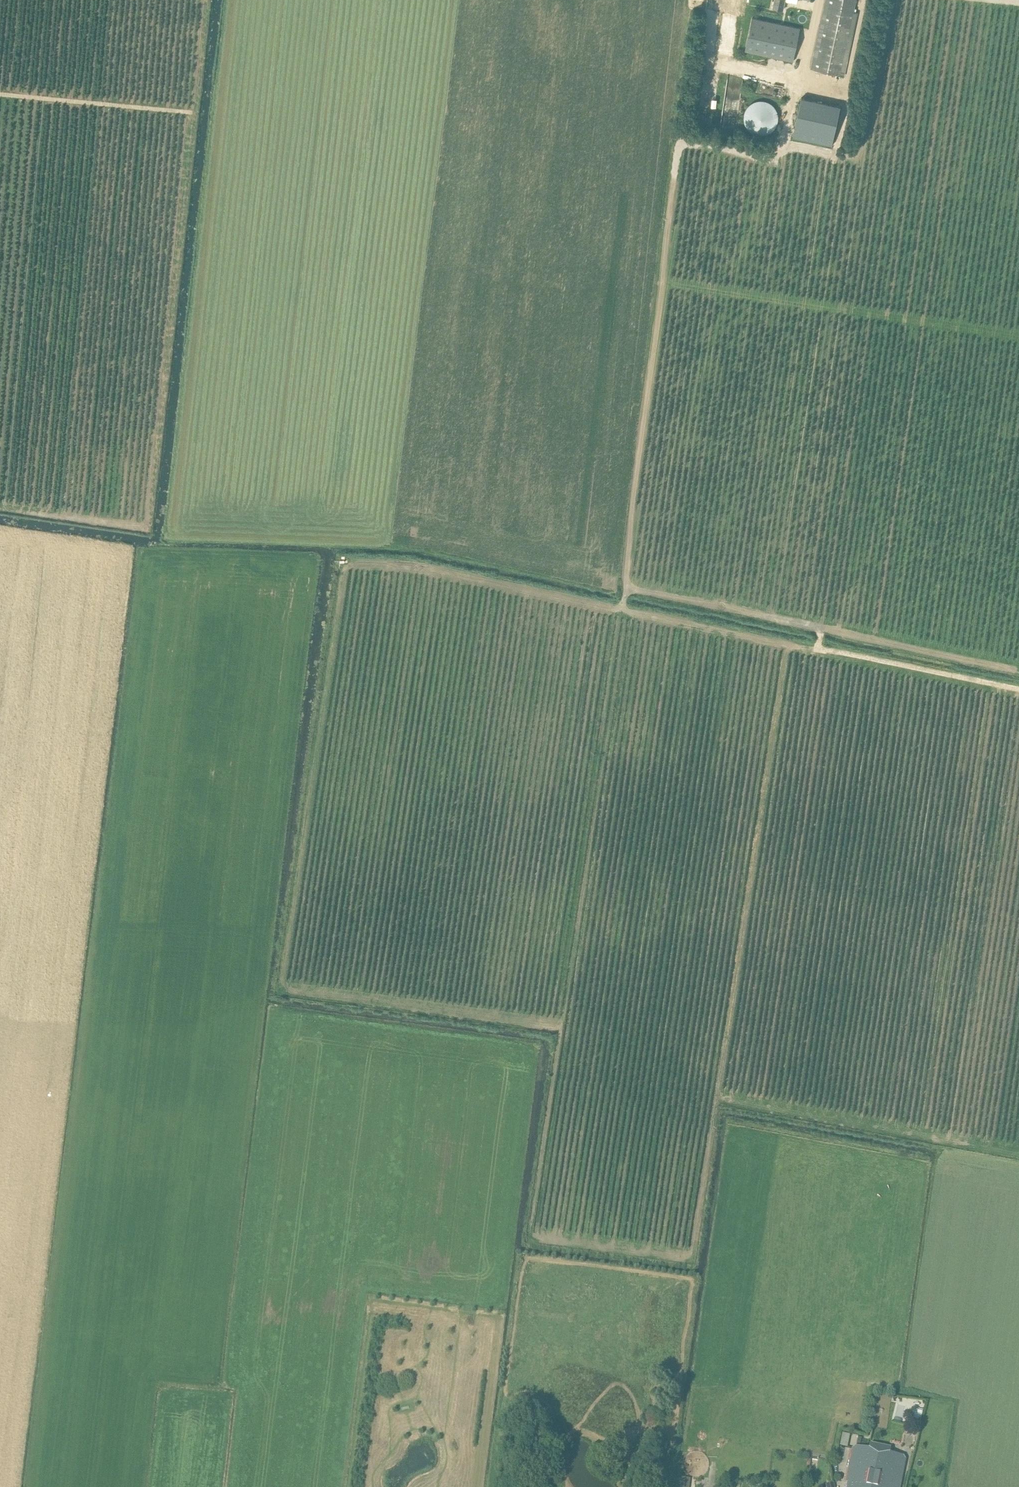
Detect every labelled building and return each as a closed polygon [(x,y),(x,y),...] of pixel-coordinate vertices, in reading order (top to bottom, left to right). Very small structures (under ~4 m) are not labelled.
[(773,8),(784,10),(786,1),(791,3),(792,0),(775,0),(773,8)] [(811,69),(844,76),(856,22),(858,12),(853,11),(856,0),(826,0),(811,69)] [(753,18),(746,51),(794,62),(801,29),(753,18)] [(794,138),(829,145),(832,146),(840,106),(802,98),(794,138)] [(778,123),(779,117),(778,112),(776,107),(772,103),(767,101),(762,100),(757,101),(752,103),(748,107),(746,112),(745,117),(746,123),(748,127),(752,131),(757,134),(762,134),(767,134),(772,131),(776,127),(778,123)] [(847,1447),(849,1435),(842,1433),(840,1446),(847,1447)] [(848,1473),(846,1483),(849,1483),(848,1486),(847,1486),(900,1486),(906,1459),(904,1456),(890,1453),(891,1448),(871,1444),(870,1449),(856,1446),(853,1448),(848,1473)] [(804,1465),(817,1467),(818,1460),(805,1458),(804,1465)] [(681,1486),(690,1486),(691,1479),(682,1478),(681,1486)]
